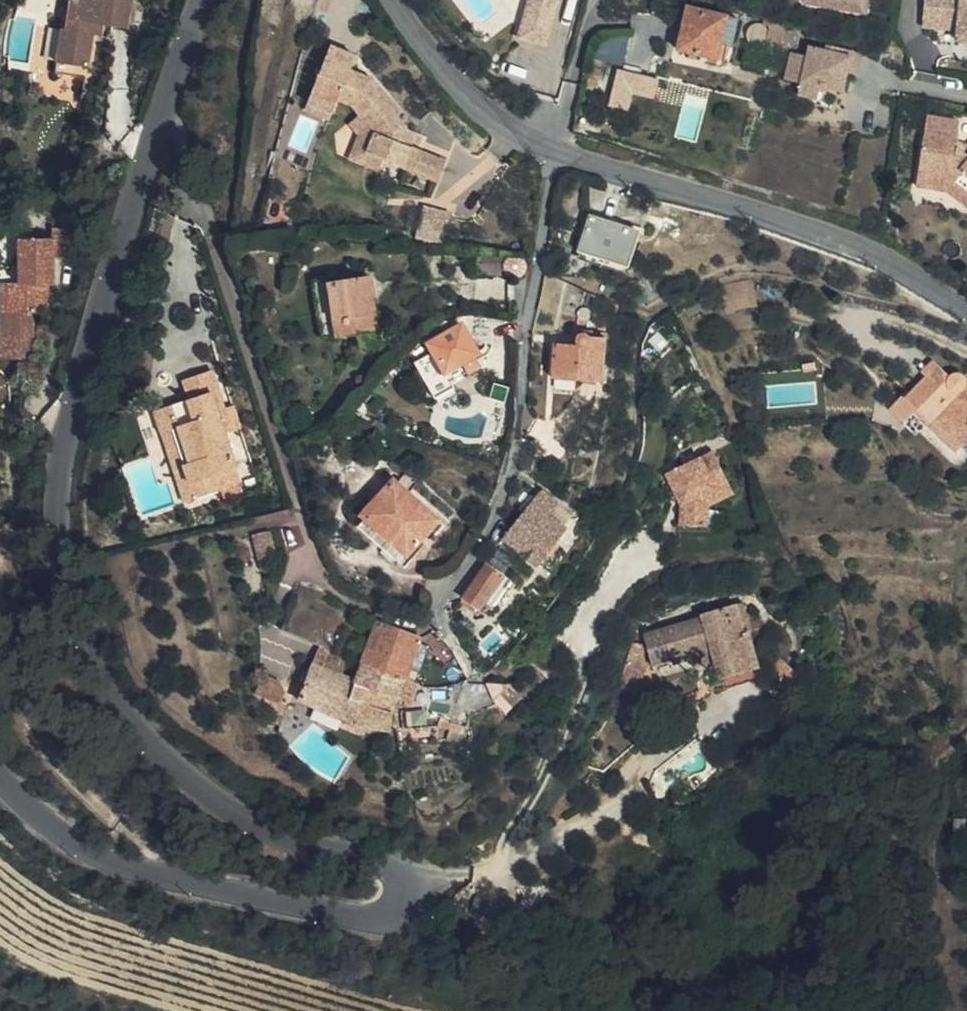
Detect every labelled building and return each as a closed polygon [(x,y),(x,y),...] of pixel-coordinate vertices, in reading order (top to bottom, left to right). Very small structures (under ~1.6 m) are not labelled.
[(53,17),(65,18),(70,19),(72,0),(56,0),(53,17)] [(116,0),(72,0),(70,19),(65,18),(57,73),(88,77),(96,22),(112,25),(116,0)] [(132,0),(116,0),(112,25),(128,27),(132,0)] [(524,43),(547,50),(563,0),(536,0),(524,43)] [(870,9),(871,0),(811,0),(870,9)] [(927,27),(942,29),(962,31),(962,41),(966,42),(966,0),(930,0),(927,27)] [(720,47),(727,20),(689,11),(678,54),(707,61),(705,67),(723,70),(729,49),(720,47)] [(738,22),(727,20),(720,47),(729,49),(732,50),(738,22)] [(962,41),(962,31),(942,29),(940,45),(961,48),(960,59),(966,60),(966,42),(962,41)] [(784,34),(772,31),(766,54),(782,58),(786,44),(784,43),(783,42),(782,39),(782,37),(783,34),(784,34)] [(600,56),(625,63),(631,41),(606,34),(600,56)] [(339,108),(346,117),(362,137),(355,156),(368,161),(425,181),(436,153),(412,143),(397,137),(400,129),(389,117),(395,112),(369,75),(347,69),(355,56),(332,42),(300,95),(323,110),(327,105),(339,108)] [(846,90),(855,55),(815,44),(811,60),(796,56),(789,81),(803,85),(802,91),(824,98),(828,85),(846,90)] [(657,98),(662,75),(620,67),(612,102),(633,106),(636,94),(657,98)] [(362,137),(346,117),(335,126),(344,137),(335,164),(363,175),(368,161),(355,156),(362,137)] [(927,175),(940,176),(938,194),(951,195),(965,206),(966,203),(966,149),(964,147),(966,124),(933,120),(927,175)] [(415,135),(400,129),(397,137),(412,143),(415,135)] [(940,176),(927,175),(925,193),(938,194),(940,176)] [(418,234),(440,241),(449,211),(427,204),(418,234)] [(628,269),(643,228),(628,224),(626,229),(594,218),(581,252),(628,269)] [(49,268),(56,268),(56,257),(72,257),(71,226),(54,227),(54,238),(20,239),(21,281),(2,282),(3,313),(34,312),(50,312),(49,282),(49,268)] [(507,261),(507,260),(482,258),(482,278),(511,279),(511,275),(509,274),(508,273),(507,272),(506,271),(506,270),(505,268),(505,266),(505,264),(506,263),(507,261)] [(57,282),(56,268),(49,268),(49,282),(57,282)] [(378,329),(370,276),(330,281),(338,334),(378,329)] [(34,312),(3,313),(4,355),(35,354),(34,312)] [(459,324),(428,343),(444,371),(475,353),(459,324)] [(602,382),(606,340),(581,337),(580,347),(555,345),(552,378),(602,382)] [(444,371),(428,343),(410,353),(426,381),(444,371)] [(966,387),(966,386),(966,385),(966,379),(966,378),(966,377),(964,377),(963,376),(961,376),(960,375),(959,375),(957,375),(956,376),(955,376),(953,376),(952,377),(950,378),(931,362),(920,374),(925,378),(905,401),(928,422),(924,427),(956,455),(966,443),(966,389),(966,387)] [(237,467),(220,416),(230,412),(217,370),(187,379),(193,399),(158,410),(165,433),(176,430),(192,481),(237,467)] [(711,504),(736,492),(715,449),(668,472),(683,503),(682,523),(710,525),(711,504)] [(441,519),(400,478),(366,512),(412,557),(430,540),(425,535),(441,519)] [(507,538),(522,550),(541,565),(565,528),(548,515),(558,502),(542,490),(507,538)] [(575,515),(558,502),(548,515),(565,528),(575,515)] [(489,564),(505,576),(522,550),(507,538),(489,564)] [(481,608),(505,576),(489,564),(466,597),(481,608)] [(292,597),(282,620),(325,639),(341,646),(349,626),(324,610),(292,597)] [(745,635),(750,633),(743,604),(738,605),(745,635)] [(738,605),(701,615),(702,620),(646,635),(651,660),(671,655),(672,660),(711,650),(719,682),(722,680),(760,671),(750,633),(745,635),(738,605)] [(417,637),(376,622),(361,661),(406,676),(420,639),(417,637)] [(398,695),(353,679),(347,676),(357,653),(341,646),(325,639),(316,663),(313,661),(297,698),(362,727),(386,733),(394,708),(398,695)] [(406,676),(361,661),(353,679),(398,695),(406,676)] [(726,698),(765,688),(760,671),(722,680),(726,698)] [(513,715),(529,700),(517,687),(501,703),(513,715)]
